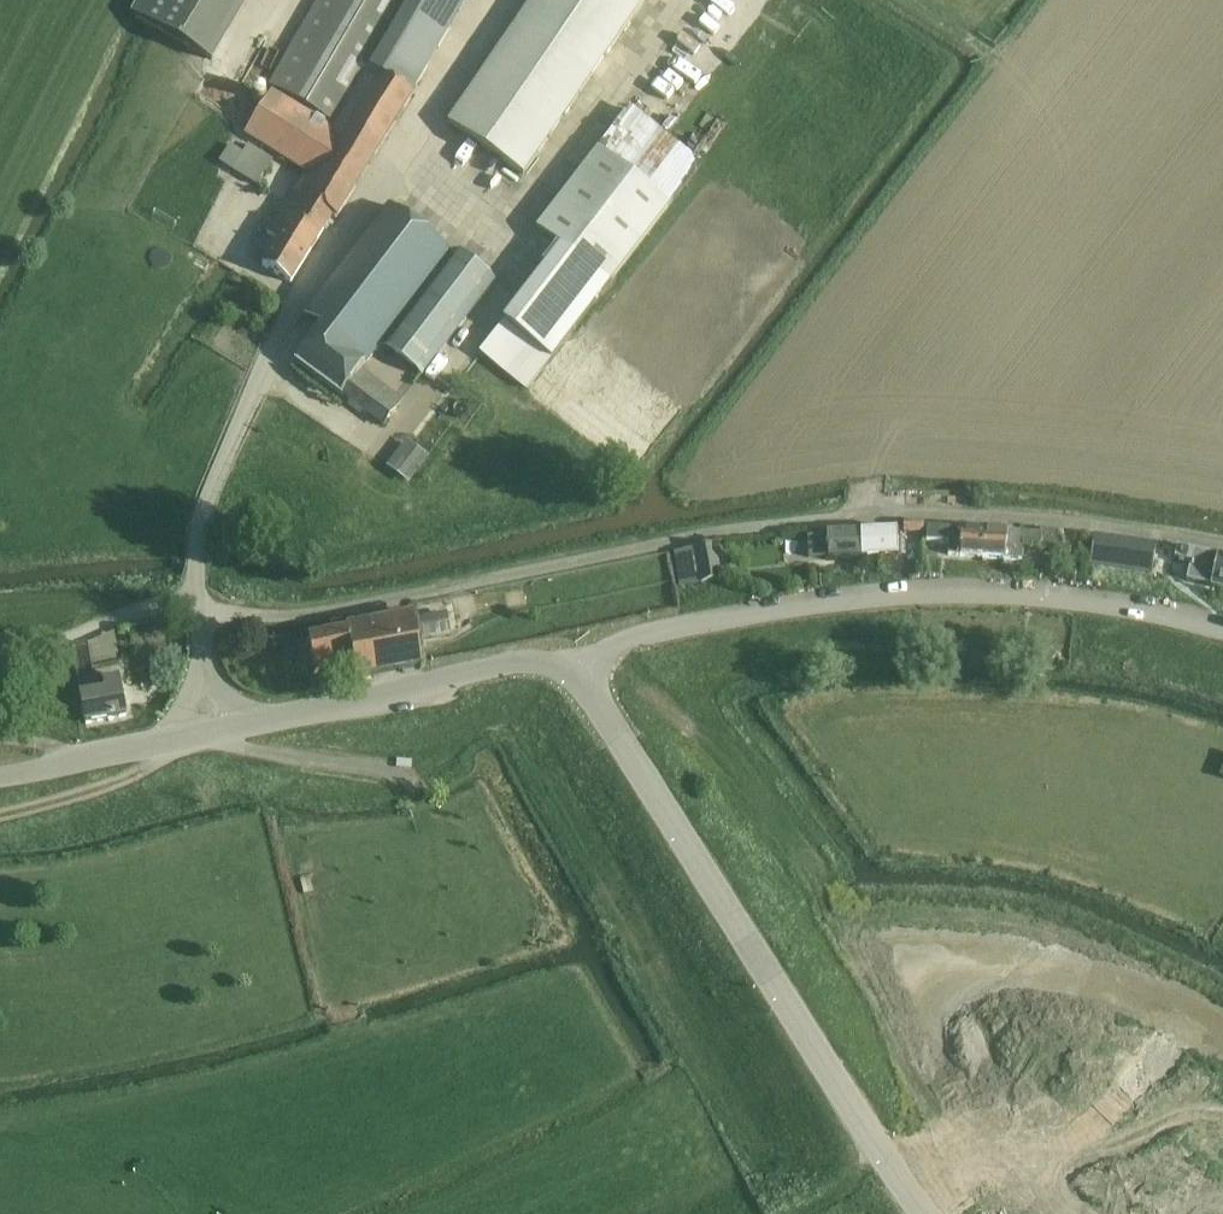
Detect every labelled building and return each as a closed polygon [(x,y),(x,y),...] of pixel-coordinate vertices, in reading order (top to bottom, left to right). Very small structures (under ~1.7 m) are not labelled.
[(134,16),(210,61),(247,0),(144,0),(134,16)] [(412,94),(466,0),(317,0),(268,85),(334,124),(331,128),(271,91),(244,135),(305,173),(267,234),(277,241),(262,266),(291,284),(332,217),(336,219),(413,94),(412,94)] [(644,0),(534,0),(448,124),(523,176),(644,0)] [(229,145),(218,163),(256,187),(273,161),(247,145),(242,153),(229,145)] [(528,342),(551,359),(670,205),(599,150),(537,230),(558,246),(543,265),(546,268),(503,322),(528,342)] [(451,251),(450,253),(389,206),(304,317),(320,330),(296,363),(382,425),(401,401),(361,371),(381,343),(423,375),(493,283),(454,253),(451,251)] [(613,281),(595,304),(606,312),(624,290),(613,281)] [(528,342),(503,322),(480,353),(505,373),(528,342)] [(923,533),(923,525),(904,524),(904,533),(923,533)] [(981,558),(983,532),(960,531),(940,528),(927,528),(926,542),(948,543),(947,555),(981,558)] [(898,532),(860,533),(861,560),(899,559),(898,532)] [(983,532),(981,558),(1004,560),(1021,560),(1023,546),(1061,550),(1062,535),(1039,533),(1039,536),(983,532)] [(816,539),(807,539),(808,558),(827,558),(827,561),(861,560),(860,533),(824,534),(816,534),(816,535),(816,539)] [(1156,546),(1093,537),(1089,564),(1152,573),(1153,560),(1156,546)] [(679,587),(720,579),(714,545),(672,553),(679,587)] [(1177,545),(1174,556),(1190,560),(1189,563),(1185,577),(1222,589),(1222,558),(1177,545)] [(422,667),(419,646),(413,617),(411,617),(346,629),(347,633),(308,640),(308,642),(313,670),(314,671),(353,664),(353,665),(353,666),(354,668),(356,679),(419,667),(422,667)] [(450,633),(447,619),(418,623),(421,638),(450,633)] [(88,646),(71,649),(77,680),(94,677),(92,667),(92,666),(88,646)] [(80,695),(79,696),(85,725),(127,716),(119,678),(102,681),(104,691),(97,692),(80,695)]
